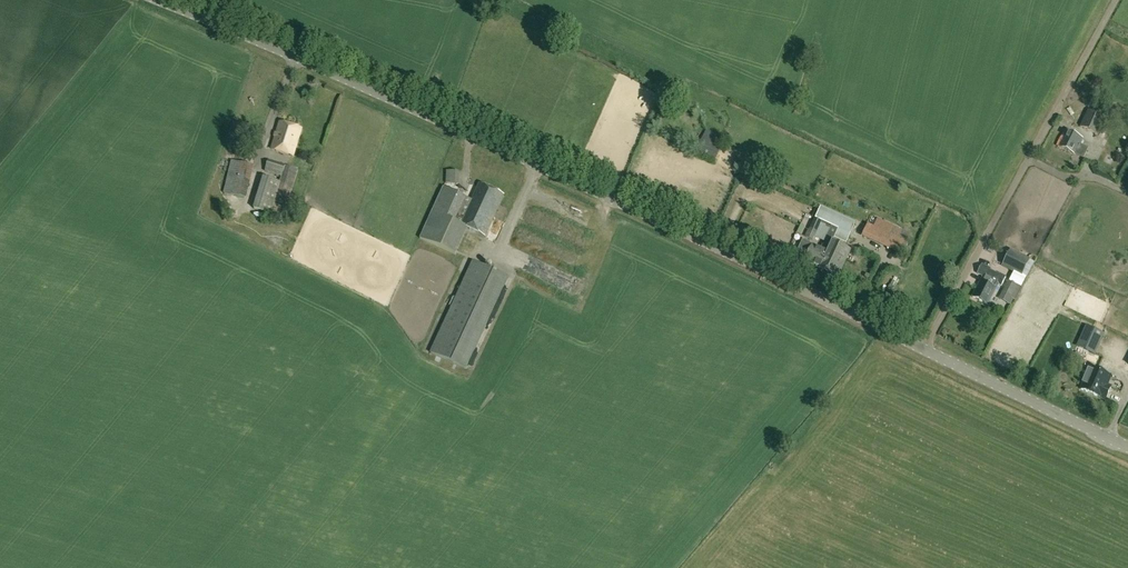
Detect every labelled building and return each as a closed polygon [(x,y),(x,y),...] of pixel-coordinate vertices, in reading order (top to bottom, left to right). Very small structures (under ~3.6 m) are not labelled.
[(1082,126),(1099,134),(1106,117),(1089,109),(1082,126)] [(302,129),(281,122),(273,149),(294,155),(302,129)] [(1080,145),(1083,138),(1066,130),(1058,146),(1075,154),(1076,154),(1084,158),(1088,148),(1080,145)] [(696,153),(715,162),(723,144),(704,135),(696,153)] [(282,176),(286,166),(286,165),(269,160),(266,171),(282,176)] [(237,196),(246,164),(234,161),(225,193),(237,196)] [(271,214),(275,202),(282,182),(280,182),(264,177),(254,209),(271,214)] [(486,236),(505,195),(481,183),(473,200),(445,187),(421,239),(456,255),(468,228),(486,236)] [(851,250),(833,242),(834,238),(846,243),(853,226),(819,212),(816,218),(809,230),(806,237),(812,240),(816,233),(820,225),(830,229),(822,249),(814,245),(806,261),(821,268),(837,275),(842,264),(844,265),(851,250)] [(879,245),(884,232),(867,225),(862,237),(879,245)] [(493,243),(499,246),(505,237),(498,233),(493,243)] [(903,256),(908,243),(896,238),(891,250),(903,256)] [(1012,250),(1004,265),(1023,275),(1031,260),(1012,250)] [(473,260),(431,352),(467,369),(510,277),(473,260)] [(990,271),(991,268),(983,264),(978,274),(984,277),(998,284),(1001,286),(1007,276),(1001,273),(999,275),(990,271)] [(974,297),(988,304),(998,284),(984,277),(974,297)] [(1010,298),(1018,283),(1011,280),(1003,295),(1010,298)] [(1078,348),(1092,355),(1102,333),(1088,327),(1078,348)] [(1090,368),(1081,390),(1105,400),(1111,387),(1107,386),(1110,377),(1090,368)]
